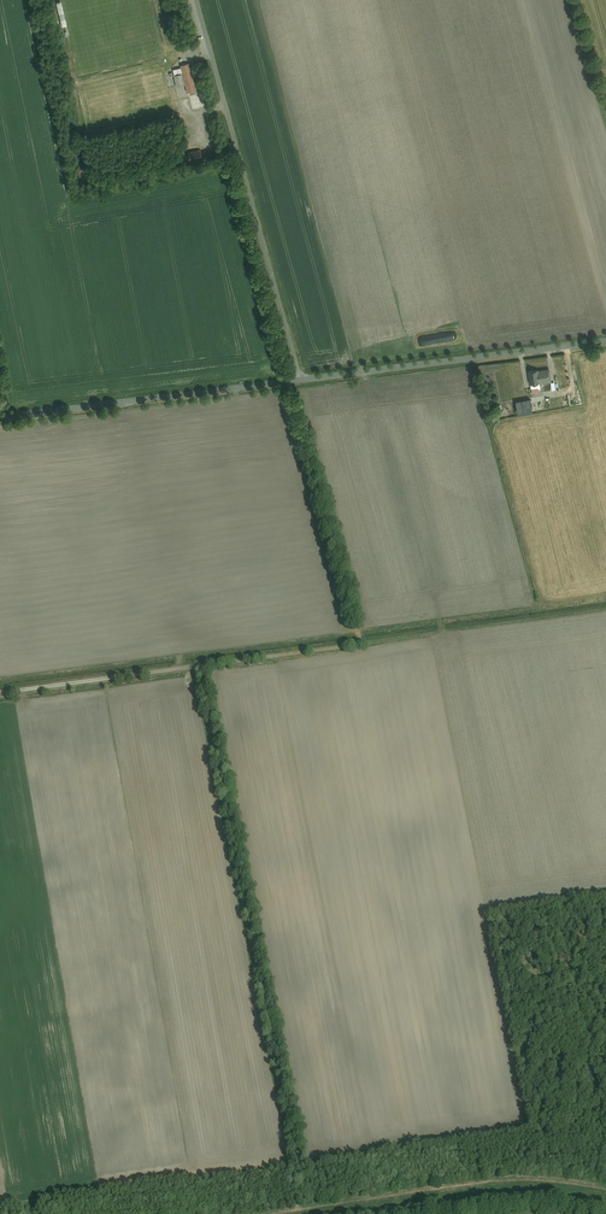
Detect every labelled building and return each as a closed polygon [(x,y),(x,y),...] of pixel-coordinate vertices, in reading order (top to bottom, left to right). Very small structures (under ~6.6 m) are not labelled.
[(56,2),(62,26),(67,25),(62,1),(56,2)] [(180,95),(199,90),(191,63),(180,66),(182,74),(175,76),(180,95)] [(202,156),(200,147),(186,151),(188,160),(202,156)] [(551,380),(550,367),(528,370),(529,383),(551,380)] [(280,403),(280,397),(251,399),(251,405),(280,403)] [(516,413),(532,411),(531,398),(515,400),(516,413)]
